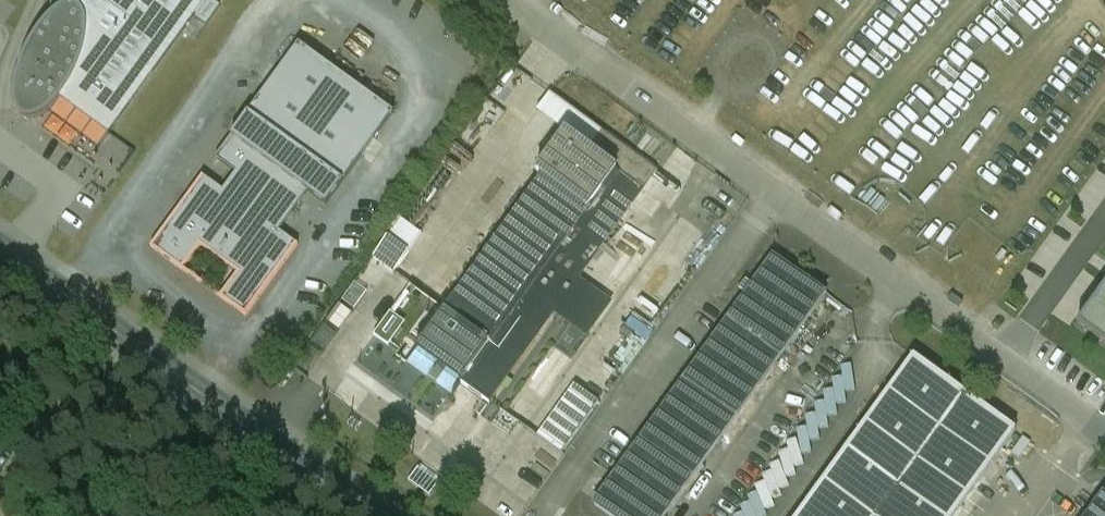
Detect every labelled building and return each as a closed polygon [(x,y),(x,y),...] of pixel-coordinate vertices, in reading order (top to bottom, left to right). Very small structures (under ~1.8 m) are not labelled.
[(51,2),(52,9),(54,15),(47,21),(40,29),(34,38),(28,50),(21,62),(20,69),(16,68),(13,84),(16,85),(15,92),(14,102),(16,110),(19,116),(25,121),(31,121),(38,120),(45,116),(53,109),(60,100),(109,135),(183,33),(192,19),(206,0),(77,0),(72,6),(59,0),(51,0),(51,2)] [(192,19),(183,33),(190,38),(199,25),(192,19)] [(395,117),(299,49),(252,115),(348,182),(395,117)] [(203,179),(154,250),(186,272),(203,248),(241,274),(225,298),(250,315),(297,247),(280,236),(306,199),(327,214),(347,185),(248,117),(217,161),(237,175),(224,193),(203,179)] [(537,173),(543,177),(446,311),(489,342),(462,382),(489,402),(554,312),(587,335),(610,303),(578,279),(656,172),(603,133),(590,149),(567,133),(537,173)] [(403,270),(430,229),(408,215),(381,256),(403,270)] [(775,257),(595,506),(609,515),(666,515),(826,294),(775,257)] [(1102,275),(1073,316),(1104,339),(1104,277),(1102,275)] [(398,310),(386,333),(401,341),(413,319),(398,310)] [(915,357),(800,515),(954,515),(1016,430),(915,357)] [(1104,494),(1089,515),(1104,515),(1104,494)]
